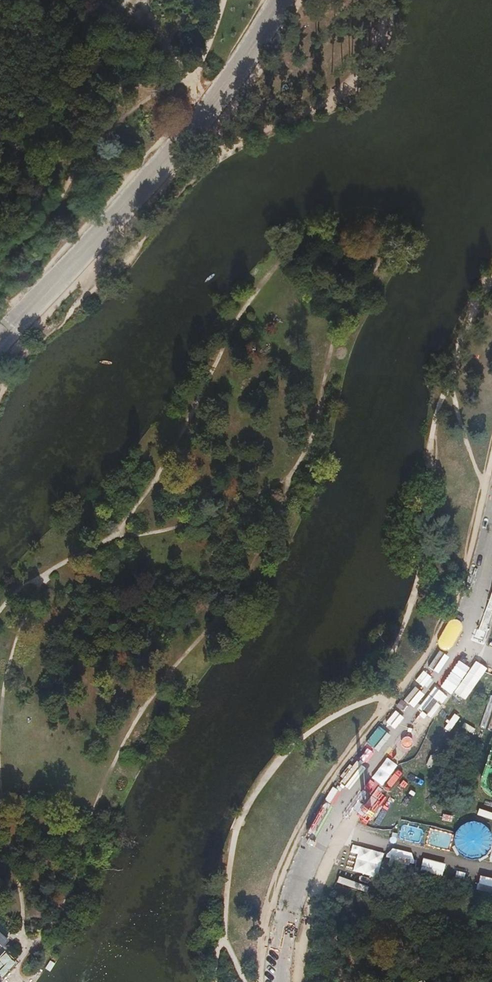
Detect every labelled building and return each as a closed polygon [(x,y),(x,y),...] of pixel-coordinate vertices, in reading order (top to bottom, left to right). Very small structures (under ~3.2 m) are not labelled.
[(472,696),(484,676),(478,672),(466,692),(472,696)] [(452,712),(444,725),(450,729),(457,715),(452,712)] [(465,717),(460,721),(467,732),(472,728),(465,717)] [(433,722),(428,727),(441,739),(446,735),(433,722)] [(380,729),(373,741),(378,744),(385,732),(380,729)] [(437,746),(440,739),(423,731),(420,738),(437,746)] [(406,762),(402,768),(413,774),(416,768),(406,762)] [(426,790),(419,792),(425,807),(432,804),(426,790)] [(489,822),(491,812),(491,806),(478,802),(474,818),(489,822)] [(491,862),(491,828),(450,818),(442,850),(491,862)] [(352,844),(346,869),(370,875),(377,850),(352,844)] [(385,866),(402,868),(403,856),(387,854),(385,866)] [(416,864),(415,870),(433,872),(434,866),(416,864)]
